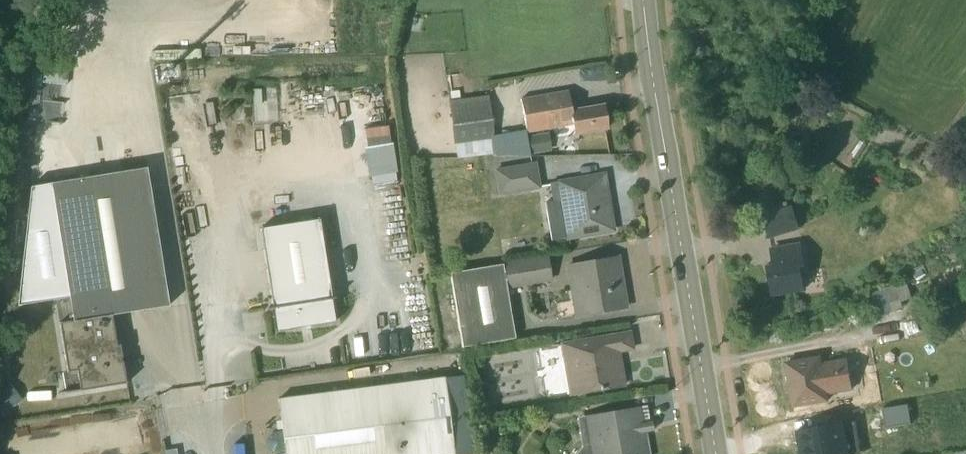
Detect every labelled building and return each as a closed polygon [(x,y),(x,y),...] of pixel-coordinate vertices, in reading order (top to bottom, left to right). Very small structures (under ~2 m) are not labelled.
[(196,20),(197,51),(226,50),(226,19),(196,20)] [(279,86),(254,87),(255,122),(281,121),(279,86)] [(571,126),(572,135),(606,130),(602,106),(570,111),(567,92),(519,100),(525,134),(571,126)] [(492,154),(493,157),(513,154),(510,133),(493,135),(488,98),(448,103),(456,159),(492,154)] [(549,135),(526,138),(529,155),(552,152),(549,135)] [(856,161),(866,146),(857,141),(848,156),(856,161)] [(537,166),(495,172),(499,195),(540,190),(537,166)] [(167,306),(146,170),(49,185),(71,324),(60,326),(67,373),(78,371),(81,390),(121,384),(110,315),(167,306)] [(602,176),(548,184),(551,202),(544,203),(550,242),(611,232),(602,176)] [(792,208),(763,217),(770,238),(799,229),(792,208)] [(319,224),(262,232),(276,332),(335,325),(319,224)] [(774,267),(769,268),(774,296),(805,291),(802,276),(807,276),(802,245),(771,250),(774,267)] [(617,257),(564,265),(572,317),(625,309),(617,257)] [(547,259),(450,274),(462,348),(513,340),(505,290),(551,283),(547,259)] [(907,283),(872,294),(879,316),(902,309),(900,303),(912,300),(907,283)] [(958,298),(965,337),(965,336),(965,297),(958,298)] [(627,334),(560,345),(568,397),(621,388),(616,356),(630,353),(627,334)] [(821,357),(786,364),(794,409),(829,402),(828,396),(853,392),(847,360),(823,364),(821,357)] [(279,401),(283,432),(274,433),(269,437),(268,442),(268,448),(274,452),(286,451),(286,453),(454,453),(444,380),(279,401)] [(584,417),(590,453),(640,453),(636,435),(649,433),(644,406),(584,417)]
